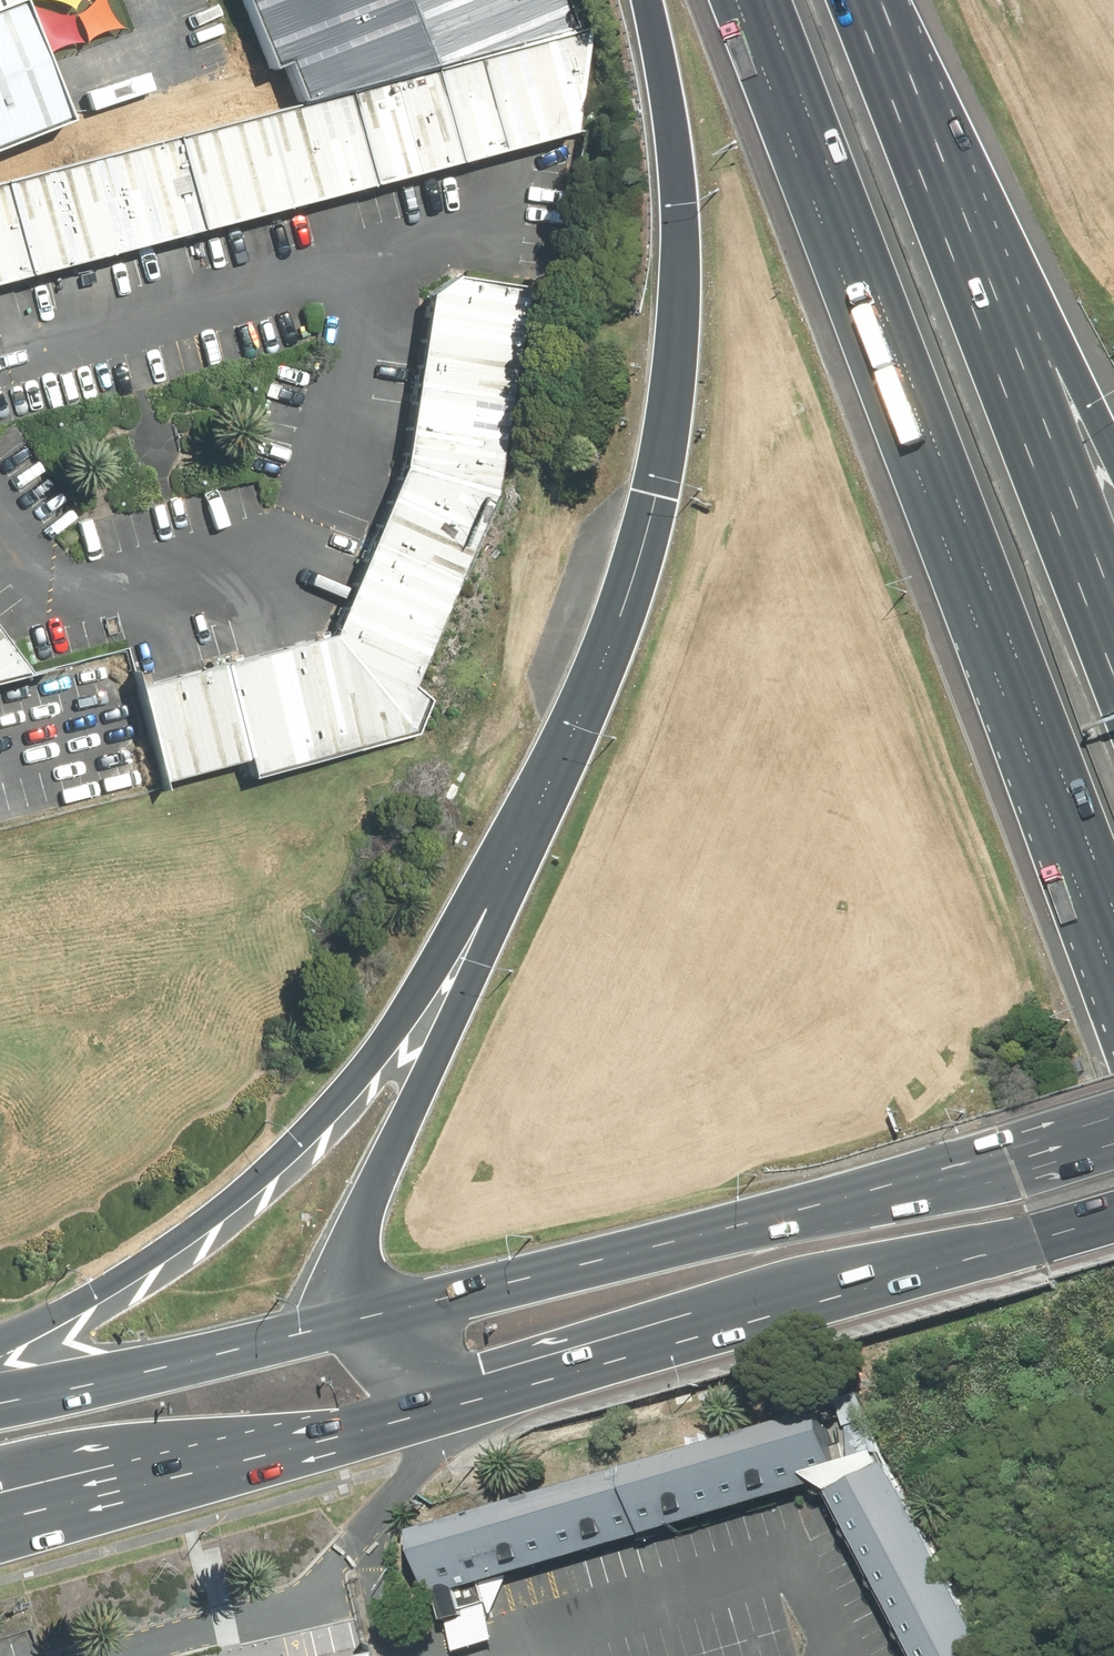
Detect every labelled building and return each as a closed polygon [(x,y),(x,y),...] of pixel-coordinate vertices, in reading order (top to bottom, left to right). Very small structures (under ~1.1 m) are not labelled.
[(32,0),(22,0),(0,9),(0,143),(76,113),(32,0)] [(22,0),(0,0),(0,9),(22,0)] [(277,66),(294,60),(308,100),(581,24),(571,0),(253,0),(277,66)] [(0,183),(0,283),(580,133),(593,27),(0,183)] [(410,467),(339,632),(141,675),(165,788),(418,733),(503,490),(536,285),(462,273),(436,291),(410,467)] [(38,674),(16,644),(0,622),(0,683),(38,674)] [(853,1470),(833,1403),(421,1523),(441,1590),(445,1588),(453,1614),(473,1608),(472,1604),(492,1598),(489,1589),(486,1577),(515,1568),(853,1470)] [(897,1456),(844,1483),(932,1655),(999,1655),(897,1456)] [(473,1608),(453,1614),(463,1647),(503,1635),(496,1610),(515,1568),(486,1577),(489,1589),(492,1598),(472,1604),(473,1608)] [(356,1642),(289,1655),(359,1655),(356,1642)]
